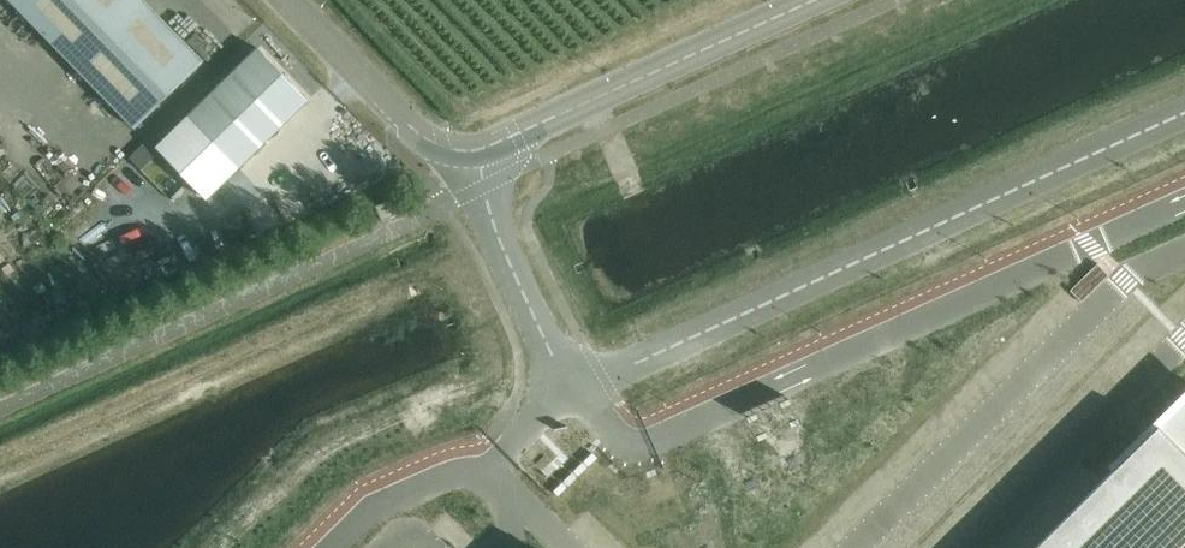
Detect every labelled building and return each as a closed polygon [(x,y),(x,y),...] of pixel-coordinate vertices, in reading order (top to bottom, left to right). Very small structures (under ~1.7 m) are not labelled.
[(135,128),(204,61),(144,0),(10,0),(135,128)] [(188,116),(155,147),(207,200),(240,168),(309,100),(258,47),(188,116)] [(144,143),(130,157),(141,169),(156,155),(144,143)] [(396,216),(389,200),(376,206),(383,222),(396,216)] [(1158,426),(1152,431),(1153,431),(1133,451),(1119,465),(1118,465),(1116,464),(1113,463),(1110,466),(1111,468),(1114,470),(1086,498),(1035,547),(1184,547),(1184,399),(1158,426)]
